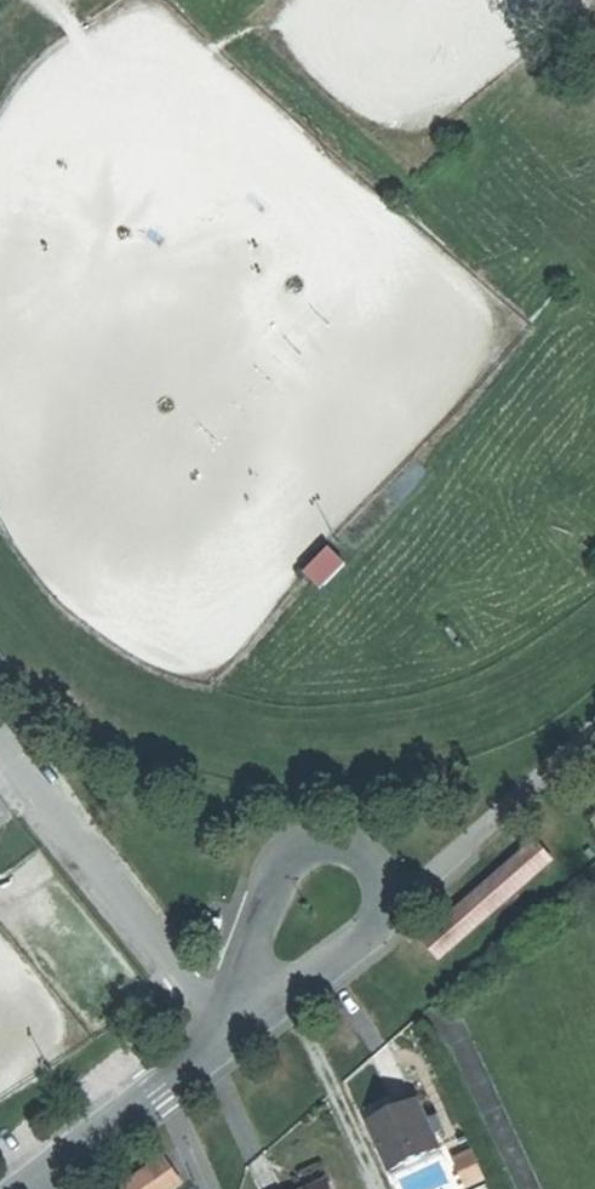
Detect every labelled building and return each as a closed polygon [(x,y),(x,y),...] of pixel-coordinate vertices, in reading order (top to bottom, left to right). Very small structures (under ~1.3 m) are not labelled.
[(322,590),(347,564),(331,548),(306,574),(322,590)] [(553,865),(536,846),(424,949),(441,968),(553,865)] [(225,929),(229,930),(236,905),(226,902),(221,921),(220,928),(225,929)] [(395,1117),(371,1128),(393,1177),(444,1154),(422,1105),(395,1117)] [(454,1161),(466,1188),(467,1188),(483,1182),(471,1154),(454,1161)] [(178,1186),(159,1159),(116,1188),(173,1188),(178,1186)]
